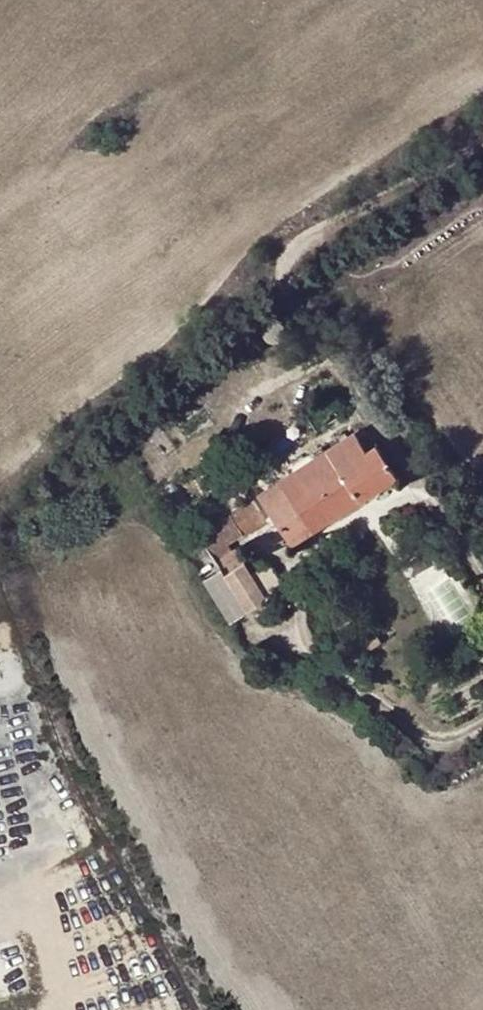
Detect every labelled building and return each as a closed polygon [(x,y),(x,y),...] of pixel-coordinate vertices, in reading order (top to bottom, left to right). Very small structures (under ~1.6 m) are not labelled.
[(287,332),(287,330),(287,329),(287,327),(286,325),(284,321),(279,318),(276,318),(271,318),(267,321),(265,324),(263,328),(263,331),(264,334),(267,338),(268,339),(270,340),(275,341),(279,341),(283,339),(286,335),(287,332)] [(258,495),(231,512),(198,533),(209,550),(269,512),(273,518),(290,544),(396,477),(374,443),(365,449),(354,431),(345,437),(328,449),(323,452),(313,458),(258,495)] [(324,445),(328,449),(345,437),(343,434),(339,437),(338,435),(324,445)] [(311,454),(313,458),(323,452),(320,447),(311,454)] [(250,483),(223,501),(231,512),(258,495),(250,483)] [(269,512),(209,550),(213,556),(273,518),(269,512)] [(267,599),(250,572),(237,551),(217,563),(247,611),(267,599)] [(267,562),(250,572),(267,599),(284,588),(267,562)] [(381,643),(373,630),(358,640),(367,651),(381,643)]
